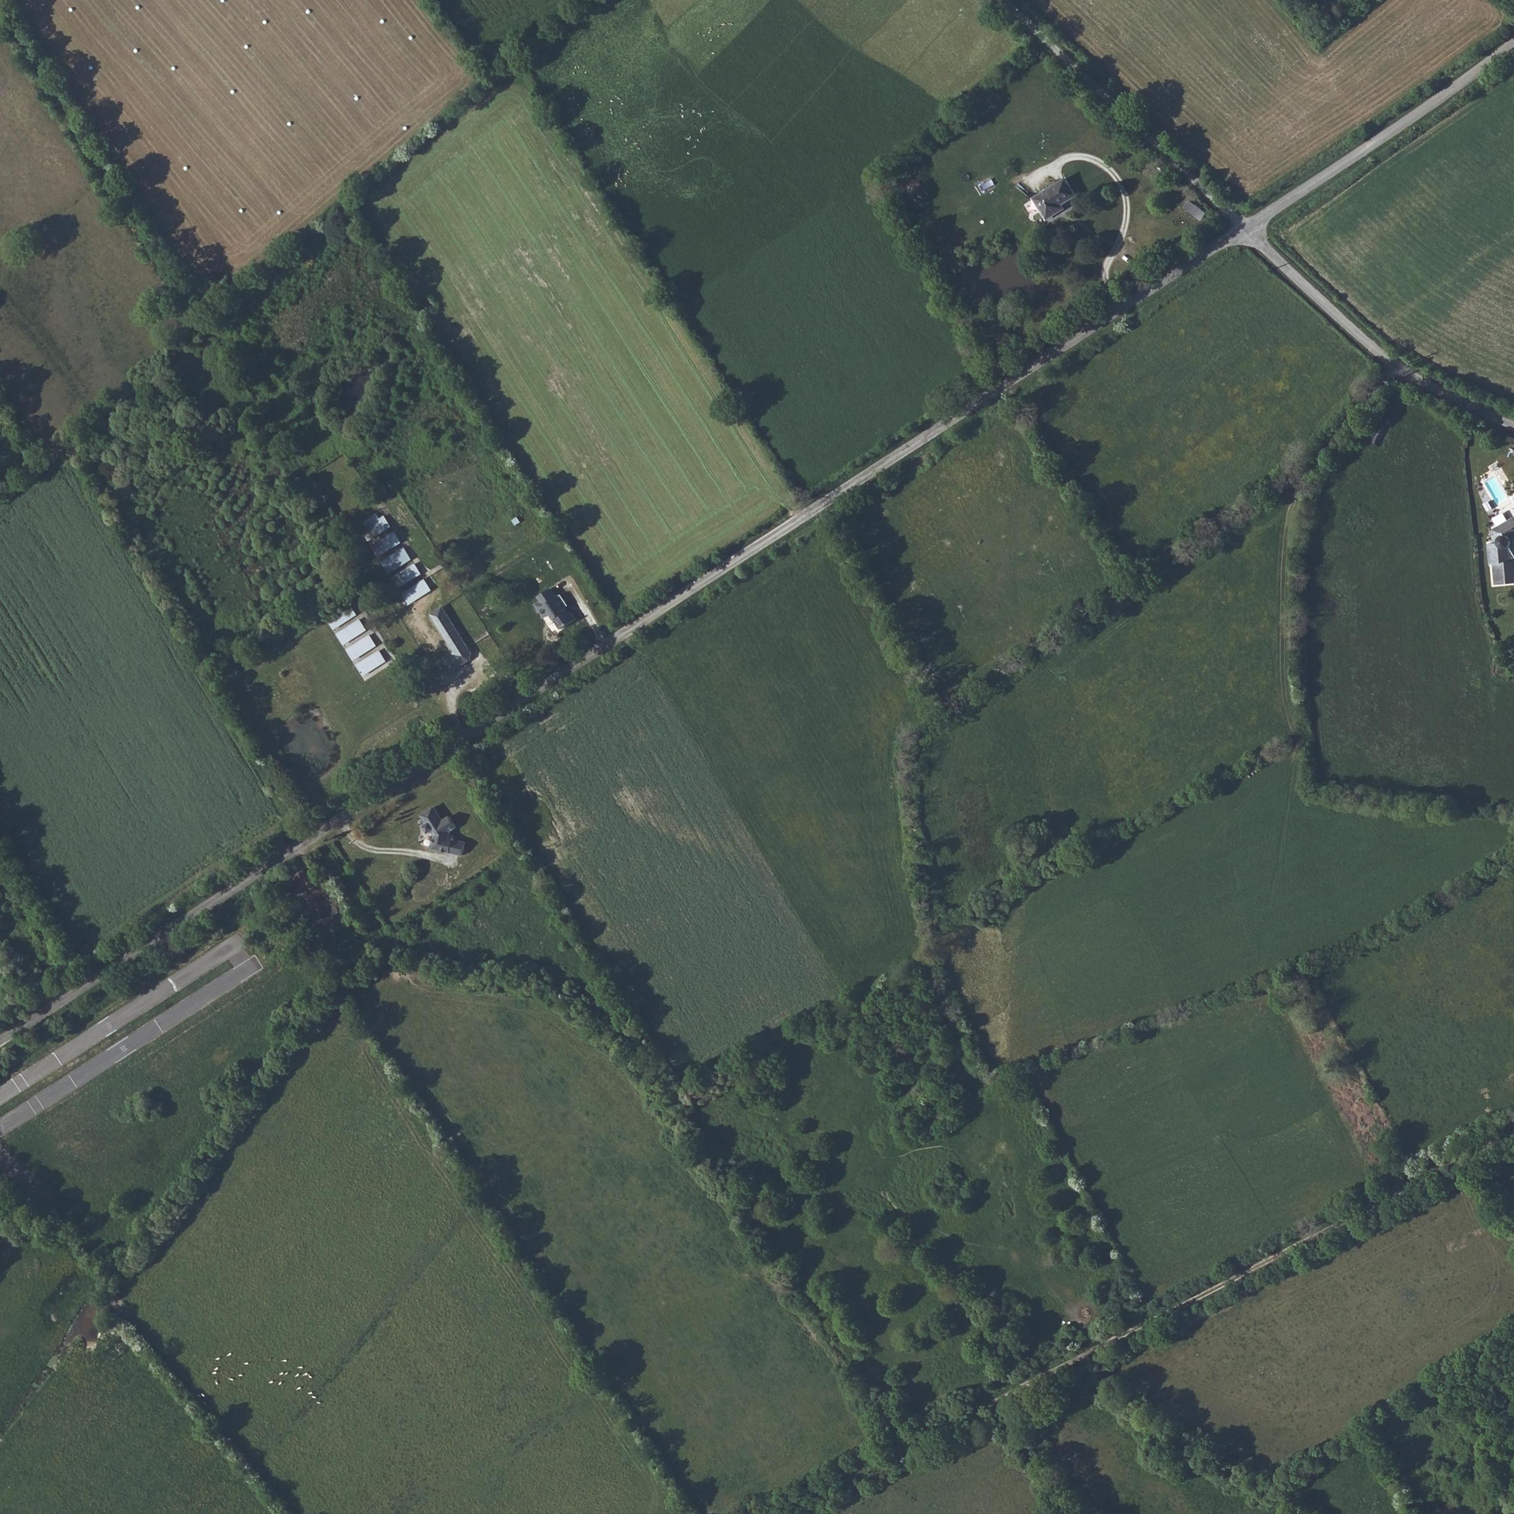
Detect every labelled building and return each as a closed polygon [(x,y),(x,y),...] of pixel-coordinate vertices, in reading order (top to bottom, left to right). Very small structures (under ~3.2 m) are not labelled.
[(1071,195),(1060,178),(1027,198),(1040,219),(1049,213),(1048,209),(1071,195)] [(1184,209),(1201,216),(1204,208),(1188,201),(1184,209)] [(1491,529),(1487,542),(1488,563),(1491,563),(1492,584),(1513,583),(1513,562),(1508,562),(1507,549),(1505,548),(1509,547),(1511,544),(1511,540),(1513,538),(1513,516),(1491,529)] [(363,535),(386,521),(383,517),(361,531),(363,535)] [(363,535),(368,542),(390,528),(386,521),(363,535)] [(393,532),(371,547),(374,551),(396,537),(393,532)] [(396,537),(374,551),(378,557),(400,543),(396,537)] [(403,548),(381,563),(384,567),(406,552),(403,548)] [(406,552),(384,567),(388,573),(410,559),(406,552)] [(413,564),(391,578),(394,583),(416,568),(413,564)] [(416,568),(394,583),(398,589),(420,575),(416,568)] [(401,594),(404,598),(426,584),(424,580),(401,594)] [(426,584),(404,598),(408,605),(430,590),(426,584)] [(551,589),(539,598),(541,602),(535,606),(544,619),(551,615),(561,630),(576,621),(571,614),(566,612),(564,610),(569,606),(561,595),(557,598),(551,589)] [(326,618),(329,621),(351,608),(348,605),(326,618)] [(470,652),(441,607),(431,614),(453,649),(453,656),(445,662),(452,672),(469,661),(470,652)] [(351,608),(329,621),(333,628),(355,614),(351,608)] [(337,634),(339,637),(361,623),(359,620),(337,634)] [(361,623),(339,637),(343,643),(365,629),(361,623)] [(346,650),(349,653),(371,639),(369,636),(346,650)] [(371,639),(349,653),(353,659),(375,645),(371,639)] [(357,665),(359,668),(381,655),(379,651),(357,665)] [(381,655),(359,668),(363,675),(385,661),(381,655)] [(458,857),(464,844),(452,840),(452,837),(447,835),(448,830),(447,829),(452,825),(446,816),(440,819),(431,807),(419,815),(425,823),(421,825),(427,832),(429,830),(433,834),(429,846),(458,857)]
